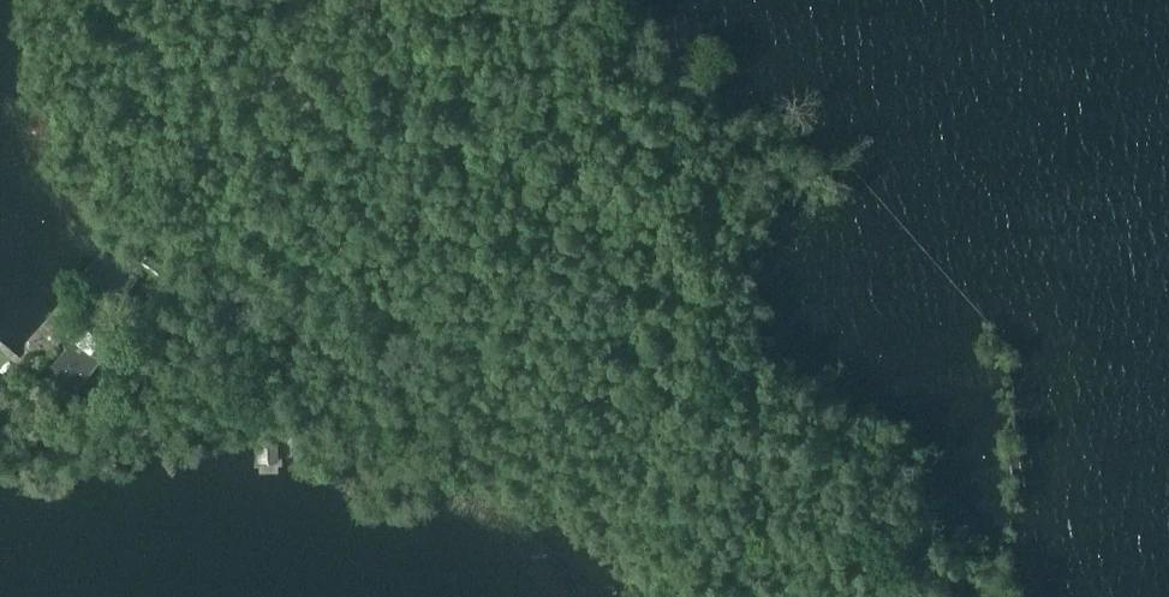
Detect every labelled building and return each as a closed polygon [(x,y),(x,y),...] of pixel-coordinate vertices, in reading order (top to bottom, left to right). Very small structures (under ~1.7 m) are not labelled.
[(119,295),(136,272),(103,248),(86,271),(119,295)] [(75,393),(102,359),(74,336),(52,364),(57,367),(52,374),(75,393)] [(259,460),(281,459),(280,440),(259,440),(259,460)]
